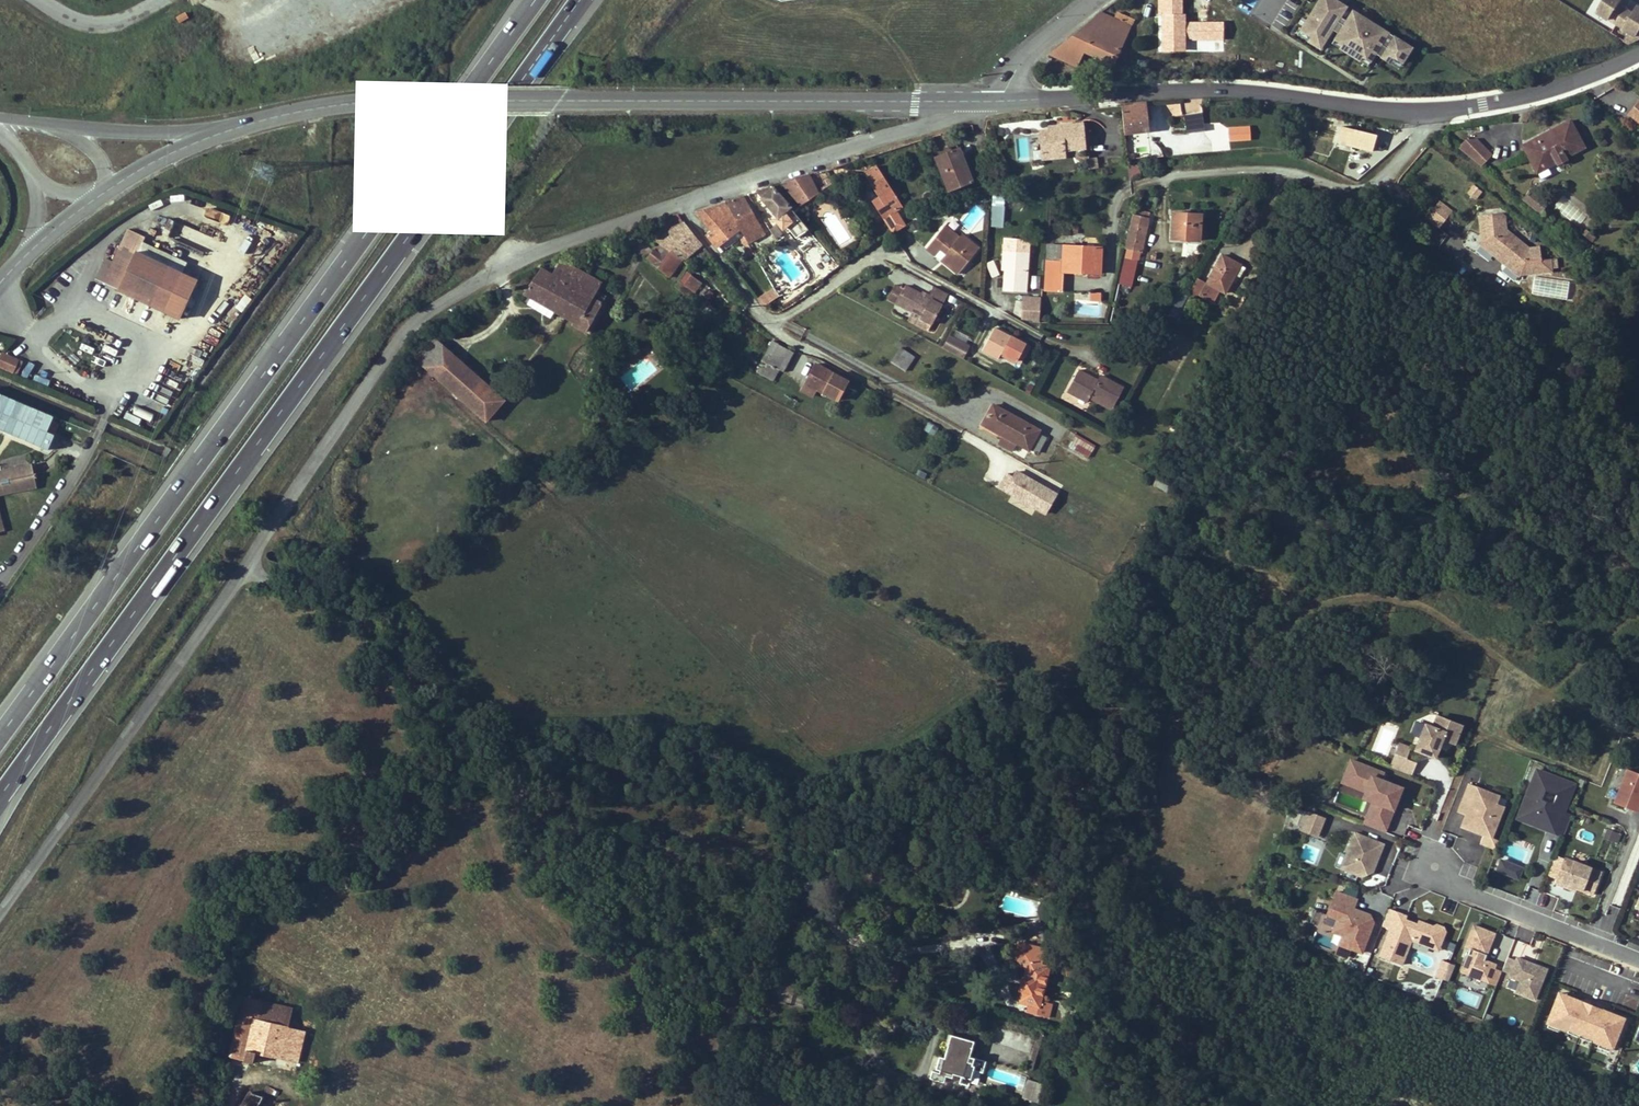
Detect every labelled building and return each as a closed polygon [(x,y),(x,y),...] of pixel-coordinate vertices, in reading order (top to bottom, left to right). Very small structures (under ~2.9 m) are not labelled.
[(1294,34),(1320,51),(1334,31),(1337,33),(1330,44),(1371,70),(1379,58),(1392,66),(1396,59),(1406,66),(1414,53),(1351,12),(1346,20),(1342,17),(1348,9),(1334,0),(1317,0),(1294,34)] [(1597,12),(1630,32),(1638,37),(1638,36),(1638,7),(1635,13),(1620,4),(1623,0),(1605,0),(1597,12)] [(184,12),(175,18),(179,24),(188,18),(184,12)] [(1090,19),(1126,35),(1130,26),(1100,13),(1099,12),(1090,19)] [(1114,63),(1126,35),(1090,19),(1064,42),(1083,50),(1114,63)] [(1638,37),(1630,32),(1624,42),(1627,43),(1638,38),(1638,36),(1638,37)] [(1157,51),(1160,44),(1150,39),(1147,46),(1157,51)] [(1076,66),(1083,50),(1064,42),(1049,54),(1076,66)] [(1629,114),(1638,121),(1638,102),(1629,114)] [(1146,119),(1144,104),(1122,106),(1124,132),(1147,131),(1146,119)] [(1184,133),(1204,131),(1202,112),(1183,114),(1184,133)] [(1570,120),(1550,131),(1553,136),(1544,141),(1540,136),(1523,145),(1533,164),(1541,160),(1545,168),(1584,147),(1570,120)] [(1048,128),(1039,128),(1041,150),(1063,148),(1083,146),(1081,122),(1052,124),(1053,127),(1048,128)] [(1351,129),(1341,127),(1337,142),(1371,151),(1376,136),(1369,134),(1368,138),(1349,134),(1351,129)] [(1231,129),(1230,141),(1238,141),(1239,129),(1231,129)] [(1349,134),(1368,138),(1369,134),(1360,132),(1356,130),(1351,129),(1349,134)] [(1550,131),(1540,136),(1544,141),(1553,136),(1550,131)] [(1473,137),(1460,149),(1477,163),(1486,171),(1495,162),(1473,137)] [(935,156),(949,192),(972,183),(958,148),(935,156)] [(1063,148),(1041,150),(1042,157),(1063,155),(1063,148)] [(1086,170),(1098,169),(1097,158),(1085,158),(1086,170)] [(1541,160),(1533,164),(1537,172),(1545,168),(1541,160)] [(1139,164),(1127,166),(1129,176),(1141,175),(1139,164)] [(902,206),(877,166),(864,174),(890,214),(902,206)] [(800,205),(818,193),(808,174),(782,183),(792,196),(793,196),(800,205)] [(1474,186),(1468,194),(1474,199),(1481,191),(1474,186)] [(1522,200),(1540,214),(1550,202),(1532,188),(1522,200)] [(761,198),(795,238),(807,230),(808,230),(794,213),(785,200),(774,189),(761,198)] [(991,193),(990,227),(1002,228),(1004,193),(991,193)] [(735,220),(753,214),(743,196),(726,202),(735,220)] [(860,197),(851,202),(860,215),(868,209),(860,197)] [(1440,229),(1454,211),(1441,201),(1426,218),(1440,229)] [(716,247),(718,246),(740,230),(735,220),(726,202),(695,213),(712,230),(705,235),(716,247)] [(1200,240),(1202,215),(1173,213),(1172,239),(1200,240)] [(1481,215),(1482,231),(1486,231),(1488,243),(1497,251),(1494,255),(1506,265),(1509,261),(1521,271),(1533,270),(1534,274),(1554,272),(1553,259),(1543,260),(1542,247),(1530,248),(1522,249),(1518,246),(1515,249),(1506,241),(1512,234),(1507,229),(1506,215),(1502,213),(1481,215)] [(747,244),(756,239),(757,241),(764,236),(762,234),(764,234),(760,227),(753,214),(735,220),(740,230),(743,238),(747,244)] [(1133,215),(1124,249),(1141,253),(1149,218),(1133,215)] [(162,216),(156,233),(169,238),(175,221),(162,216)] [(684,223),(662,237),(656,241),(659,243),(682,258),(684,259),(702,244),(684,223)] [(779,240),(784,233),(775,226),(770,233),(779,240)] [(656,241),(662,237),(660,227),(645,232),(656,241)] [(936,235),(952,247),(957,240),(942,228),(936,235)] [(1484,246),(1494,255),(1497,251),(1488,243),(1486,231),(1482,231),(1484,246)] [(143,302),(146,304),(150,305),(182,321),(200,282),(140,253),(145,242),(127,233),(122,241),(121,245),(120,245),(103,282),(118,289),(118,290),(143,302)] [(1518,246),(1522,249),(1530,248),(1512,234),(1506,241),(1515,249),(1518,246)] [(944,264),(957,274),(978,249),(962,235),(957,240),(952,247),(936,235),(926,249),(934,255),(939,249),(945,254),(949,257),(944,264)] [(743,238),(740,240),(745,248),(748,246),(747,244),(743,238)] [(647,258),(669,276),(682,259),(682,258),(659,243),(647,258)] [(1048,245),(1047,262),(1063,262),(1064,246),(1048,245)] [(748,246),(745,248),(750,257),(754,255),(748,246)] [(1101,248),(1064,246),(1063,262),(1062,272),(1082,273),(1083,269),(1100,269),(1101,248)] [(1005,270),(1004,290),(1026,292),(1029,252),(1004,250),(1003,261),(1006,261),(1005,270)] [(945,254),(941,260),(944,264),(949,257),(945,254)] [(1245,268),(1222,255),(1207,284),(1197,279),(1192,288),(1188,296),(1194,300),(1198,293),(1212,301),(1219,289),(1225,293),(1235,275),(1239,278),(1245,268)] [(560,260),(551,275),(541,269),(524,293),(556,312),(565,317),(567,314),(588,277),(560,260)] [(990,277),(998,275),(993,260),(985,263),(990,277)] [(1521,271),(1509,261),(1506,265),(1519,275),(1534,274),(1533,270),(1521,271)] [(1063,262),(1047,262),(1045,290),(1061,291),(1062,272),(1063,262)] [(699,280),(691,275),(685,271),(680,281),(693,292),(696,289),(693,287),(699,280)] [(1533,276),(1530,295),(1566,300),(1569,281),(1533,276)] [(573,326),(586,333),(589,327),(593,329),(601,315),(597,312),(604,301),(594,295),(601,284),(588,277),(567,314),(565,317),(574,322),(573,326)] [(677,288),(706,311),(709,307),(700,299),(693,292),(680,281),(675,287),(677,288)] [(924,290),(907,281),(903,288),(895,303),(912,312),(914,308),(922,313),(920,318),(931,324),(948,294),(933,286),(931,289),(930,293),(924,290)] [(888,299),(895,303),(903,288),(896,285),(888,299)] [(779,297),(774,288),(757,299),(763,307),(779,297)] [(1168,305),(1181,310),(1186,295),(1174,291),(1168,305)] [(245,295),(237,309),(243,313),(252,300),(245,295)] [(1041,297),(1025,296),(1023,318),(1040,319),(1041,297)] [(922,313),(914,308),(912,312),(910,316),(930,327),(931,324),(920,318),(922,313)] [(995,328),(982,351),(998,360),(1002,353),(1017,361),(1026,345),(995,328)] [(948,335),(941,347),(960,357),(967,345),(948,335)] [(437,379),(455,358),(431,336),(412,357),(437,379)] [(794,352),(779,345),(772,341),(762,360),(763,361),(757,372),(773,380),(778,369),(783,372),(794,352)] [(899,348),(889,363),(904,372),(914,357),(899,348)] [(0,358),(0,368),(16,375),(23,362),(2,353),(0,358)] [(189,353),(187,359),(200,364),(202,358),(189,353)] [(486,422),(503,400),(502,400),(455,358),(437,379),(486,422)] [(816,363),(802,390),(811,396),(815,389),(837,400),(848,381),(816,363)] [(1086,373),(1081,370),(1077,378),(1082,381),(1086,373)] [(1082,381),(1077,378),(1071,389),(1079,393),(1078,396),(1090,402),(1093,398),(1094,394),(1116,405),(1125,387),(1103,375),(1101,380),(1099,384),(1095,381),(1097,378),(1086,373),(1082,381)] [(54,417),(0,394),(0,432),(40,450),(54,417)] [(1116,405),(1094,394),(1093,398),(1114,409),(1116,405)] [(1029,425),(993,405),(982,424),(1029,450),(1029,449),(1038,453),(1045,439),(1037,435),(1027,429),(1029,425)] [(127,413),(124,419),(138,426),(141,420),(127,413)] [(935,436),(939,428),(928,422),(924,430),(935,436)] [(1039,431),(1029,425),(1027,429),(1037,435),(1039,431)] [(1087,461),(1095,447),(1075,435),(1066,449),(1087,461)] [(40,491),(35,468),(0,474),(0,498),(40,491)] [(1012,478),(1004,474),(996,490),(1009,497),(1007,501),(1044,520),(1057,493),(1015,472),(1012,478)] [(1155,480),(1152,485),(1163,492),(1167,487),(1155,480)] [(1434,729),(1426,726),(1413,754),(1435,763),(1442,742),(1457,747),(1464,727),(1438,717),(1434,729)] [(1412,749),(1400,744),(1391,767),(1413,776),(1418,764),(1408,761),(1412,749)] [(1373,805),(1365,826),(1388,834),(1396,813),(1397,814),(1406,790),(1381,781),(1383,775),(1350,763),(1341,785),(1369,796),(1366,803),(1373,805)] [(1627,768),(1613,802),(1635,811),(1638,801),(1638,773),(1627,768)] [(1578,784),(1537,770),(1517,821),(1558,836),(1578,784)] [(1504,798),(1466,783),(1456,811),(1463,813),(1458,825),(1481,834),(1478,843),(1493,848),(1497,840),(1489,837),(1504,798)] [(1325,822),(1307,815),(1299,835),(1317,842),(1325,822)] [(1618,845),(1621,835),(1606,829),(1602,839),(1618,845)] [(1384,847),(1352,834),(1338,872),(1360,880),(1373,876),(1384,847)] [(1576,851),(1573,860),(1585,864),(1588,856),(1576,851)] [(1603,873),(1556,855),(1547,879),(1593,896),(1603,873)] [(1520,867),(1499,859),(1495,869),(1516,877),(1520,867)] [(1032,869),(1029,882),(1028,883),(1038,886),(1042,871),(1032,869)] [(1375,916),(1353,910),(1358,895),(1334,888),(1326,915),(1315,912),(1312,923),(1318,925),(1315,934),(1337,941),(1332,956),(1346,960),(1349,952),(1362,956),(1375,916)] [(1614,922),(1618,908),(1609,906),(1605,919),(1614,922)] [(1406,914),(1391,908),(1384,926),(1390,928),(1379,955),(1403,964),(1412,940),(1440,951),(1448,931),(1445,927),(1438,924),(1434,925),(1419,920),(1418,923),(1405,918),(1406,914)] [(1498,932),(1475,923),(1465,947),(1471,949),(1469,954),(1468,954),(1461,972),(1497,986),(1503,971),(1496,968),(1498,963),(1487,959),(1498,932)] [(1500,935),(1491,956),(1504,962),(1513,941),(1500,935)] [(1032,1006),(1030,1014),(1047,1018),(1051,1004),(1039,1001),(1049,967),(1041,965),(1045,951),(1018,943),(1014,956),(1020,965),(1026,966),(1027,972),(1026,978),(1022,992),(1026,992),(1023,1003),(1029,1005),(1032,1006)] [(1368,957),(1357,954),(1352,967),(1363,971),(1368,957)] [(1517,961),(1508,957),(1503,971),(1514,975),(1512,979),(1522,983),(1518,994),(1537,1001),(1549,968),(1519,957),(1517,961)] [(1445,979),(1451,962),(1443,959),(1436,976),(1445,979)] [(255,1052),(274,1056),(297,1062),(302,1041),(285,1037),(288,1027),(296,990),(277,985),(273,1004),(244,997),(229,1057),(253,1062),(255,1052)] [(1630,1019),(1559,992),(1548,1022),(1618,1049),(1630,1019)] [(288,1027),(285,1037),(302,1041),(304,1031),(288,1027)] [(932,1071),(930,1078),(944,1082),(946,1075),(952,1077),(953,1074),(961,1076),(958,1083),(967,1086),(972,1070),(981,1072),(985,1061),(969,1056),(973,1041),(950,1035),(944,1058),(939,1057),(936,1068),(941,1070),(940,1073),(932,1071)] [(295,1067),(297,1062),(274,1056),(273,1062),(295,1067)] [(1028,1079),(1022,1098),(1038,1103),(1044,1084),(1028,1079)] [(262,1097),(248,1092),(240,1105),(257,1105),(262,1097)] [(262,1097),(257,1105),(291,1105),(262,1097)]
